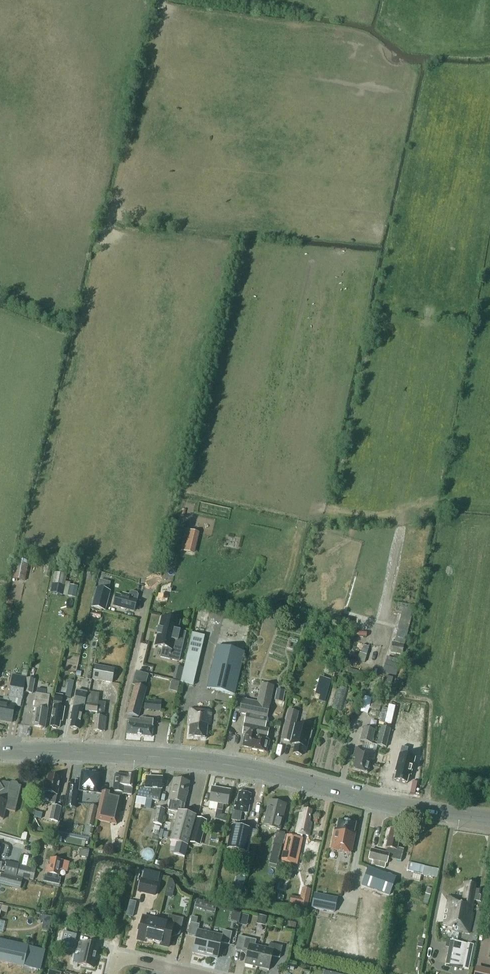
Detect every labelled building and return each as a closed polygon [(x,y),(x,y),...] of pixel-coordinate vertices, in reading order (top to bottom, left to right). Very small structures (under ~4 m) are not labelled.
[(11,578),(25,581),(28,561),(15,559),(11,578)] [(50,593),(63,596),(67,576),(54,573),(50,593)] [(98,588),(92,607),(104,610),(109,591),(108,591),(110,583),(100,580),(98,588)] [(137,601),(138,594),(137,592),(131,591),(129,592),(128,595),(123,593),(122,596),(117,594),(114,606),(126,609),(127,608),(135,610),(137,601)] [(402,613),(398,629),(394,642),(405,645),(409,632),(415,607),(408,605),(406,614),(402,613)] [(203,615),(202,622),(216,624),(217,617),(203,615)] [(158,635),(155,646),(163,648),(161,657),(170,659),(169,659),(179,661),(185,633),(177,631),(179,621),(162,618),(159,629),(158,628),(157,634),(158,635)] [(205,636),(192,633),(185,664),(198,667),(205,636)] [(361,653),(366,655),(369,645),(364,643),(361,653)] [(207,688),(235,695),(245,653),(217,646),(207,688)] [(399,664),(392,662),(393,657),(388,656),(383,673),(395,677),(399,664)] [(92,680),(112,683),(115,669),(95,665),(92,680)] [(135,686),(127,714),(138,717),(148,685),(146,684),(148,675),(136,672),(133,685),(135,686)] [(13,675),(9,696),(22,699),(26,677),(21,676),(13,675)] [(79,695),(82,678),(76,676),(72,693),(79,695)] [(315,694),(319,695),(318,700),(327,702),(331,678),(318,676),(315,694)] [(24,692),(32,694),(34,679),(27,678),(24,692)] [(177,691),(179,682),(171,681),(169,689),(177,691)] [(239,713),(246,715),(245,724),(244,724),(243,735),(245,735),(245,736),(243,746),(252,748),(252,749),(266,753),(268,745),(268,746),(270,740),(267,740),(269,729),(265,728),(274,686),(261,684),(258,702),(242,699),(239,713)] [(332,710),(341,712),(347,689),(339,687),(332,710)] [(274,700),(283,702),(285,690),(277,689),(274,700)] [(106,717),(107,715),(104,715),(106,702),(98,701),(99,693),(89,691),(87,703),(86,703),(85,710),(97,712),(97,716),(94,716),(93,722),(95,722),(94,731),(102,732),(102,731),(105,731),(106,717)] [(47,710),(50,696),(36,694),(34,708),(35,708),(36,708),(34,726),(45,728),(48,710),(47,710)] [(63,715),(64,708),(61,708),(63,696),(55,694),(53,706),(54,707),(51,726),(52,727),(53,728),(56,728),(57,727),(59,728),(61,715),(63,715)] [(83,710),(85,699),(78,697),(75,708),(73,708),(72,714),(73,714),(70,727),(71,727),(72,729),(77,730),(78,729),(79,729),(83,710)] [(2,719),(2,721),(11,723),(15,706),(15,704),(6,703),(6,701),(3,700),(0,699),(0,719),(2,719)] [(145,709),(160,711),(161,700),(155,700),(155,702),(146,701),(145,709)] [(210,725),(212,711),(189,709),(188,725),(190,725),(189,737),(206,739),(208,725),(210,725)] [(291,742),(291,741),(293,741),(295,745),(293,753),(296,753),(296,755),(299,755),(300,755),(302,755),(303,752),(306,753),(309,740),(311,739),(312,732),(306,730),(306,728),(307,728),(296,725),(299,712),(289,710),(285,726),(282,739),(291,742)] [(129,720),(127,734),(152,737),(154,719),(140,718),(140,720),(135,719),(129,718),(129,720)] [(377,745),(386,747),(391,729),(382,726),(377,745)] [(360,740),(372,743),(375,730),(364,727),(360,740)] [(398,772),(395,780),(408,784),(410,776),(411,776),(416,759),(407,757),(409,749),(403,747),(401,755),(400,755),(396,772),(398,772)] [(373,763),(375,753),(356,748),(353,758),(355,758),(352,769),(368,773),(370,762),(373,763)] [(97,793),(100,774),(82,772),(80,790),(97,793)] [(57,794),(61,779),(56,778),(55,776),(51,775),(50,776),(48,776),(44,792),(45,792),(44,799),(49,800),(48,802),(55,804),(57,794)] [(131,795),(134,777),(115,775),(112,794),(102,793),(96,821),(117,824),(124,794),(131,795)] [(151,800),(159,801),(161,789),(162,778),(146,777),(145,787),(139,787),(139,786),(136,797),(145,798),(144,803),(150,804),(151,800)] [(0,778),(0,819),(11,821),(13,811),(15,811),(20,794),(18,793),(21,784),(13,782),(14,781),(0,778)] [(168,810),(177,812),(182,813),(183,812),(189,783),(173,780),(169,801),(170,801),(168,810)] [(68,787),(66,807),(76,808),(78,788),(68,787)] [(212,787),(210,802),(218,804),(217,810),(223,811),(224,805),(228,805),(230,791),(212,787)] [(248,813),(251,794),(239,792),(237,802),(236,802),(233,819),(240,820),(241,812),(248,813)] [(263,826),(279,830),(285,805),(269,801),(263,826)] [(51,820),(57,822),(61,807),(54,805),(51,820)] [(91,805),(89,815),(95,817),(97,807),(91,805)] [(157,808),(154,823),(162,825),(165,809),(157,808)] [(217,809),(215,819),(222,821),(221,825),(226,826),(229,815),(222,814),(223,811),(217,810),(217,809)] [(300,813),(296,833),(298,834),(302,835),(303,835),(309,836),(312,822),(309,822),(311,811),(304,809),(303,813),(300,813)] [(182,813),(177,812),(168,845),(175,847),(173,854),(183,857),(195,816),(183,812),(182,813)] [(330,850),(352,855),(356,833),(354,833),(356,823),(338,820),(336,829),(335,828),(330,850)] [(227,849),(246,853),(251,829),(232,825),(227,849)] [(385,869),(386,863),(387,864),(388,858),(401,861),(404,849),(397,847),(401,832),(391,829),(387,842),(386,841),(385,847),(389,848),(387,853),(371,849),(369,859),(373,860),(371,866),(385,869)] [(273,846),(269,864),(277,865),(281,847),(285,833),(277,831),(276,832),(273,845),(273,846)] [(288,835),(283,858),(297,861),(303,835),(302,835),(298,834),(297,837),(288,835)] [(43,881),(60,884),(61,878),(59,878),(59,875),(60,869),(66,871),(67,862),(62,860),(52,858),(50,865),(47,865),(45,872),(47,873),(47,875),(45,875),(43,881)] [(7,862),(4,873),(15,876),(18,865),(7,862)] [(408,863),(406,871),(414,872),(416,873),(423,874),(436,877),(437,869),(408,863)] [(17,876),(33,881),(35,871),(20,866),(17,876)] [(374,870),(371,879),(389,886),(392,876),(374,870)] [(2,874),(0,881),(15,885),(14,888),(20,889),(22,879),(2,874)] [(139,891),(155,895),(158,884),(141,880),(139,891)] [(172,880),(169,880),(167,888),(174,890),(175,886),(172,880)] [(481,902),(483,889),(478,888),(477,895),(474,894),(476,884),(466,882),(463,898),(449,896),(443,925),(453,927),(452,930),(469,933),(473,913),(471,913),(474,900),(481,902)] [(315,893),(312,907),(334,912),(336,905),(322,902),(323,895),(315,893)] [(195,907),(205,910),(207,904),(197,901),(195,907)] [(146,941),(153,942),(158,920),(143,916),(137,940),(146,942),(146,941)] [(158,920),(153,942),(160,944),(160,945),(168,947),(172,932),(179,934),(183,919),(169,916),(167,922),(158,920)] [(267,918),(259,916),(257,923),(265,925),(267,918)] [(193,953),(205,956),(210,933),(198,930),(200,925),(191,922),(188,935),(196,937),(193,953)] [(210,933),(205,956),(217,958),(221,943),(229,945),(232,932),(223,930),(222,936),(210,933)] [(61,942),(68,944),(71,934),(63,932),(61,942)] [(239,936),(236,951),(242,952),(242,951),(242,949),(248,951),(248,953),(246,957),(245,965),(253,967),(253,965),(257,966),(256,967),(257,968),(261,948),(255,946),(256,940),(239,936)] [(445,947),(449,948),(446,965),(468,969),(473,945),(452,941),(452,938),(447,937),(445,947)] [(40,970),(44,949),(0,940),(0,962),(40,970)] [(79,964),(93,968),(98,946),(84,942),(84,943),(79,942),(78,949),(82,950),(79,964)] [(261,948),(257,968),(257,966),(261,967),(260,968),(269,970),(272,956),(280,958),(282,946),(269,943),(268,950),(261,948)]
